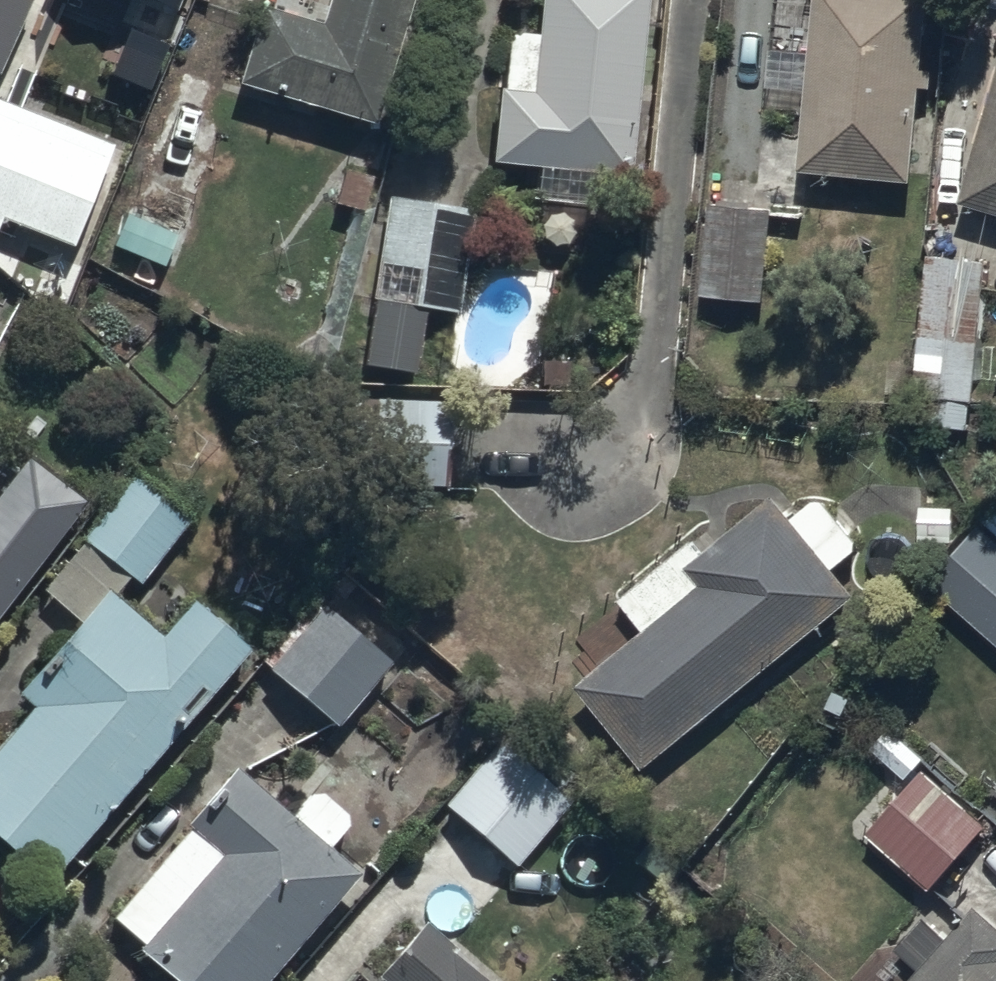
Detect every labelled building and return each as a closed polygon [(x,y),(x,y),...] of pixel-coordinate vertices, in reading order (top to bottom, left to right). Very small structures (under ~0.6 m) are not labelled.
[(7,74),(38,0),(0,0),(0,71),(7,74)] [(179,9),(183,0),(158,0),(179,9)] [(415,0),(331,0),(326,21),(265,4),(242,87),(379,125),(415,0)] [(492,158),(635,171),(650,0),(543,0),(540,36),(513,34),(510,73),(500,72),(492,158)] [(804,166),(916,175),(929,0),(817,0),(804,166)] [(117,78),(156,92),(173,45),(135,31),(117,78)] [(962,198),(995,208),(995,79),(962,198)] [(83,248),(121,149),(0,103),(0,233),(1,233),(7,219),(83,248)] [(477,205),(390,193),(366,367),(418,374),(428,303),(463,308),(477,205)] [(765,299),(772,208),(709,202),(701,293),(765,299)] [(122,248),(170,268),(185,231),(137,211),(122,248)] [(973,411),(987,262),(927,256),(915,375),(934,377),(931,406),(973,411)] [(448,487),(455,405),(379,399),(372,481),(448,487)] [(88,499),(31,457),(0,497),(0,615),(88,499)] [(143,581),(194,515),(138,473),(87,539),(143,581)] [(642,765),(853,593),(832,567),(861,544),(820,494),(792,517),(775,495),(705,553),(692,538),(619,597),(645,629),(577,685),(642,765)] [(928,582),(995,639),(995,543),(975,525),(928,582)] [(252,649),(193,598),(162,633),(111,588),(21,692),(38,707),(0,751),(0,834),(53,879),(252,649)] [(397,662),(326,604),(271,668),(337,728),(397,662)] [(501,740),(445,804),(517,866),(573,801),(501,740)] [(298,818),(240,768),(112,917),(180,978),(177,980),(270,980),(362,873),(333,846),(355,821),(320,790),(298,818)] [(923,769),(868,832),(932,889),(987,824),(923,769)] [(974,904),(909,980),(995,980),(995,922),(974,904)] [(390,980),(492,980),(426,921),(380,971),(390,980)]
